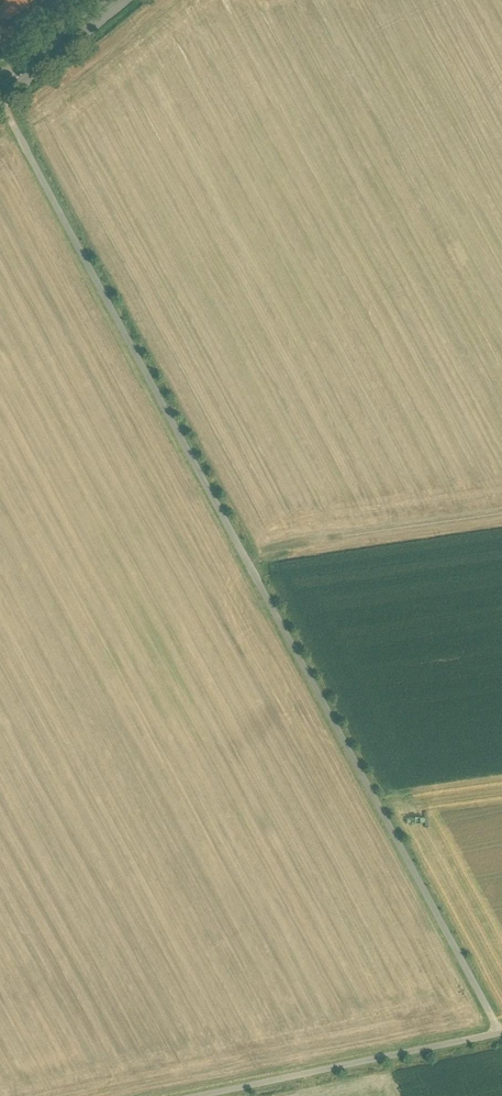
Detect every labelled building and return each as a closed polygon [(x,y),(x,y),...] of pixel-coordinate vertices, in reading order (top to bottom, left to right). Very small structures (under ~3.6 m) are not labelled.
[(9,20),(17,13),(19,15),(34,0),(5,0),(7,2),(0,9),(0,11),(9,20)] [(0,11),(0,37),(13,25),(9,20),(0,11)]
